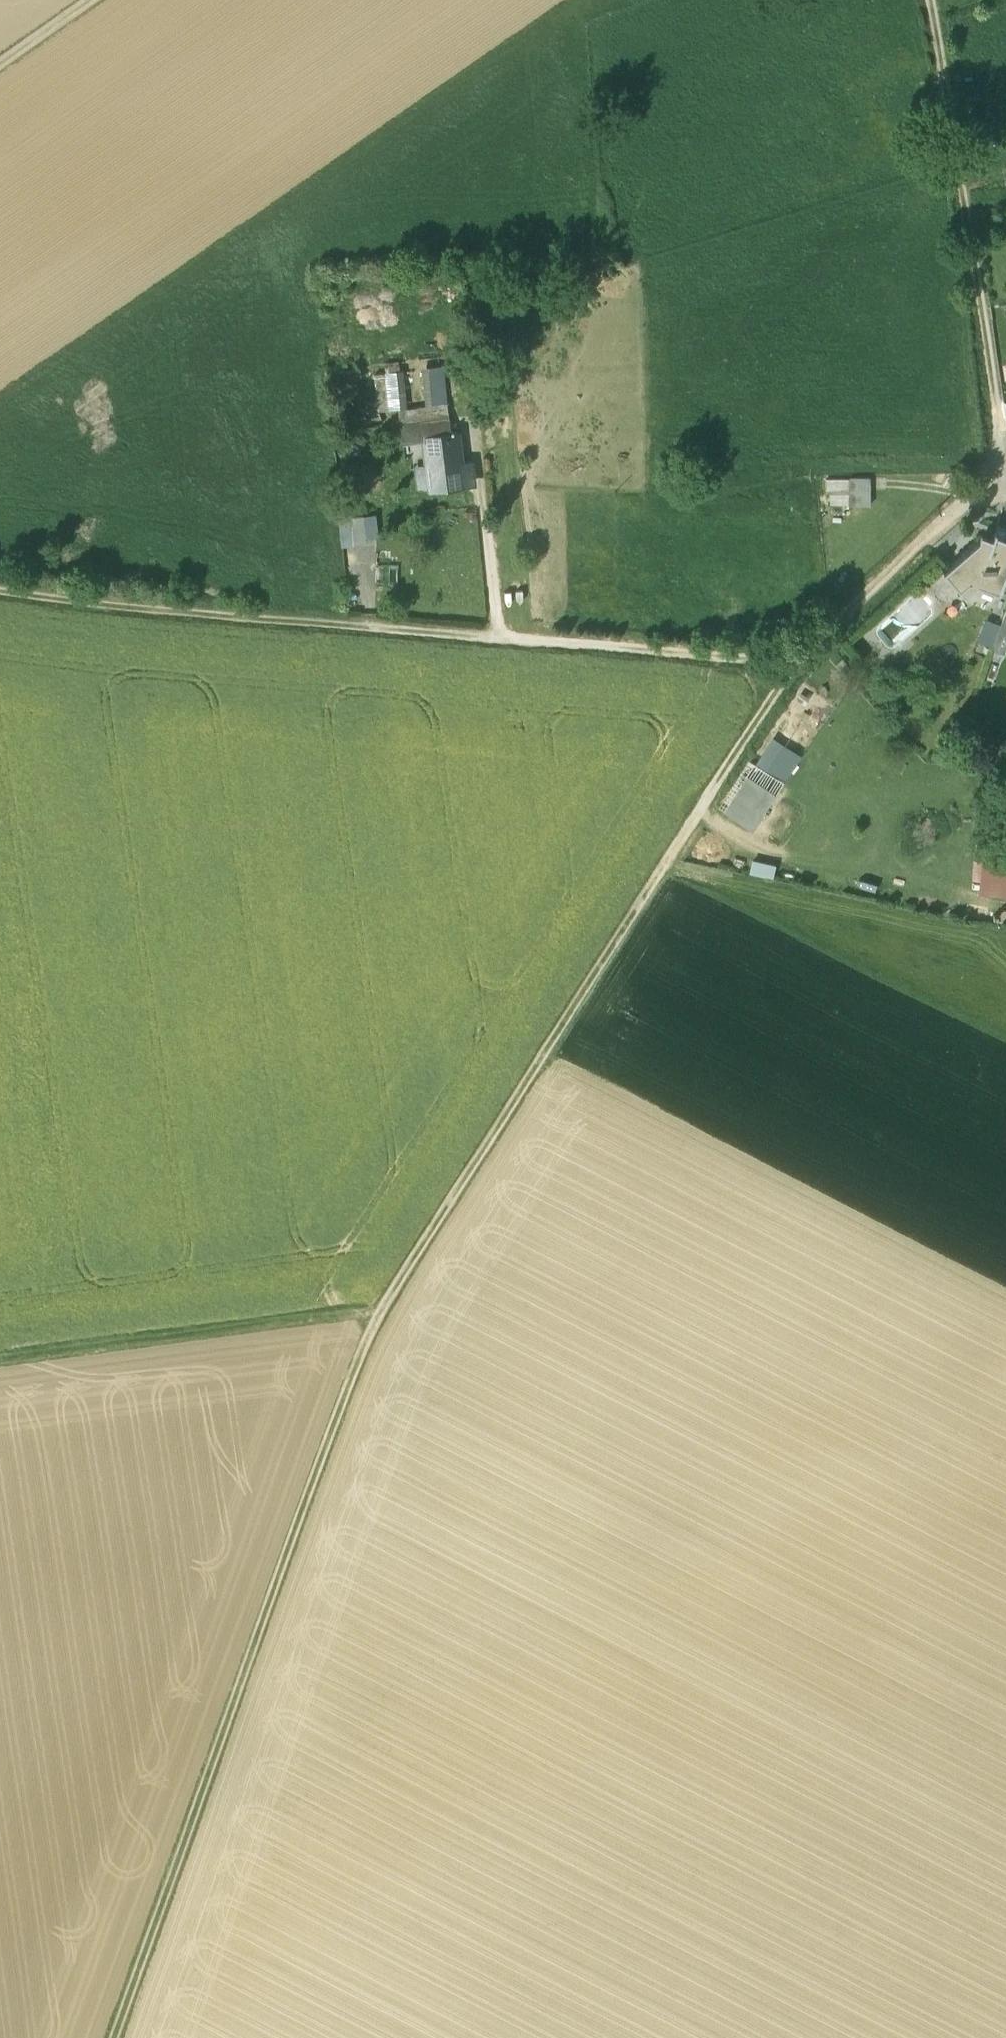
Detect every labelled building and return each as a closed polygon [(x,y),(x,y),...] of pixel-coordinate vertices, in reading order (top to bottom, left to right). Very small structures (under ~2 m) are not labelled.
[(439,367),(426,368),(430,405),(443,404),(439,367)] [(399,372),(386,374),(390,411),(403,409),(399,372)] [(449,419),(400,426),(403,444),(423,441),(430,489),(464,486),(463,477),(473,475),(471,462),(461,463),(460,453),(457,433),(451,433),(449,419)] [(869,478),(849,479),(849,480),(826,480),(826,491),(830,491),(830,506),(849,506),(849,507),(869,507),(869,478)] [(351,517),(339,518),(339,527),(352,526),(351,517)] [(363,517),(351,517),(352,526),(353,543),(365,542),(363,517)] [(996,526),(994,533),(1005,538),(1005,530),(996,526)] [(994,533),(992,538),(981,534),(978,540),(943,572),(958,589),(956,590),(957,591),(959,590),(964,596),(977,585),(999,592),(1005,573),(1005,538),(994,533)] [(347,543),(346,580),(361,581),(361,588),(375,589),(376,544),(347,543)] [(992,646),(1003,650),(1005,643),(1005,608),(992,646)] [(762,755),(777,765),(788,748),(772,738),(762,755)] [(747,775),(724,812),(751,829),(774,792),(747,775)] [(978,888),(1005,889),(1005,845),(980,844),(978,888)] [(754,855),(751,868),(773,873),(776,861),(754,855)]
